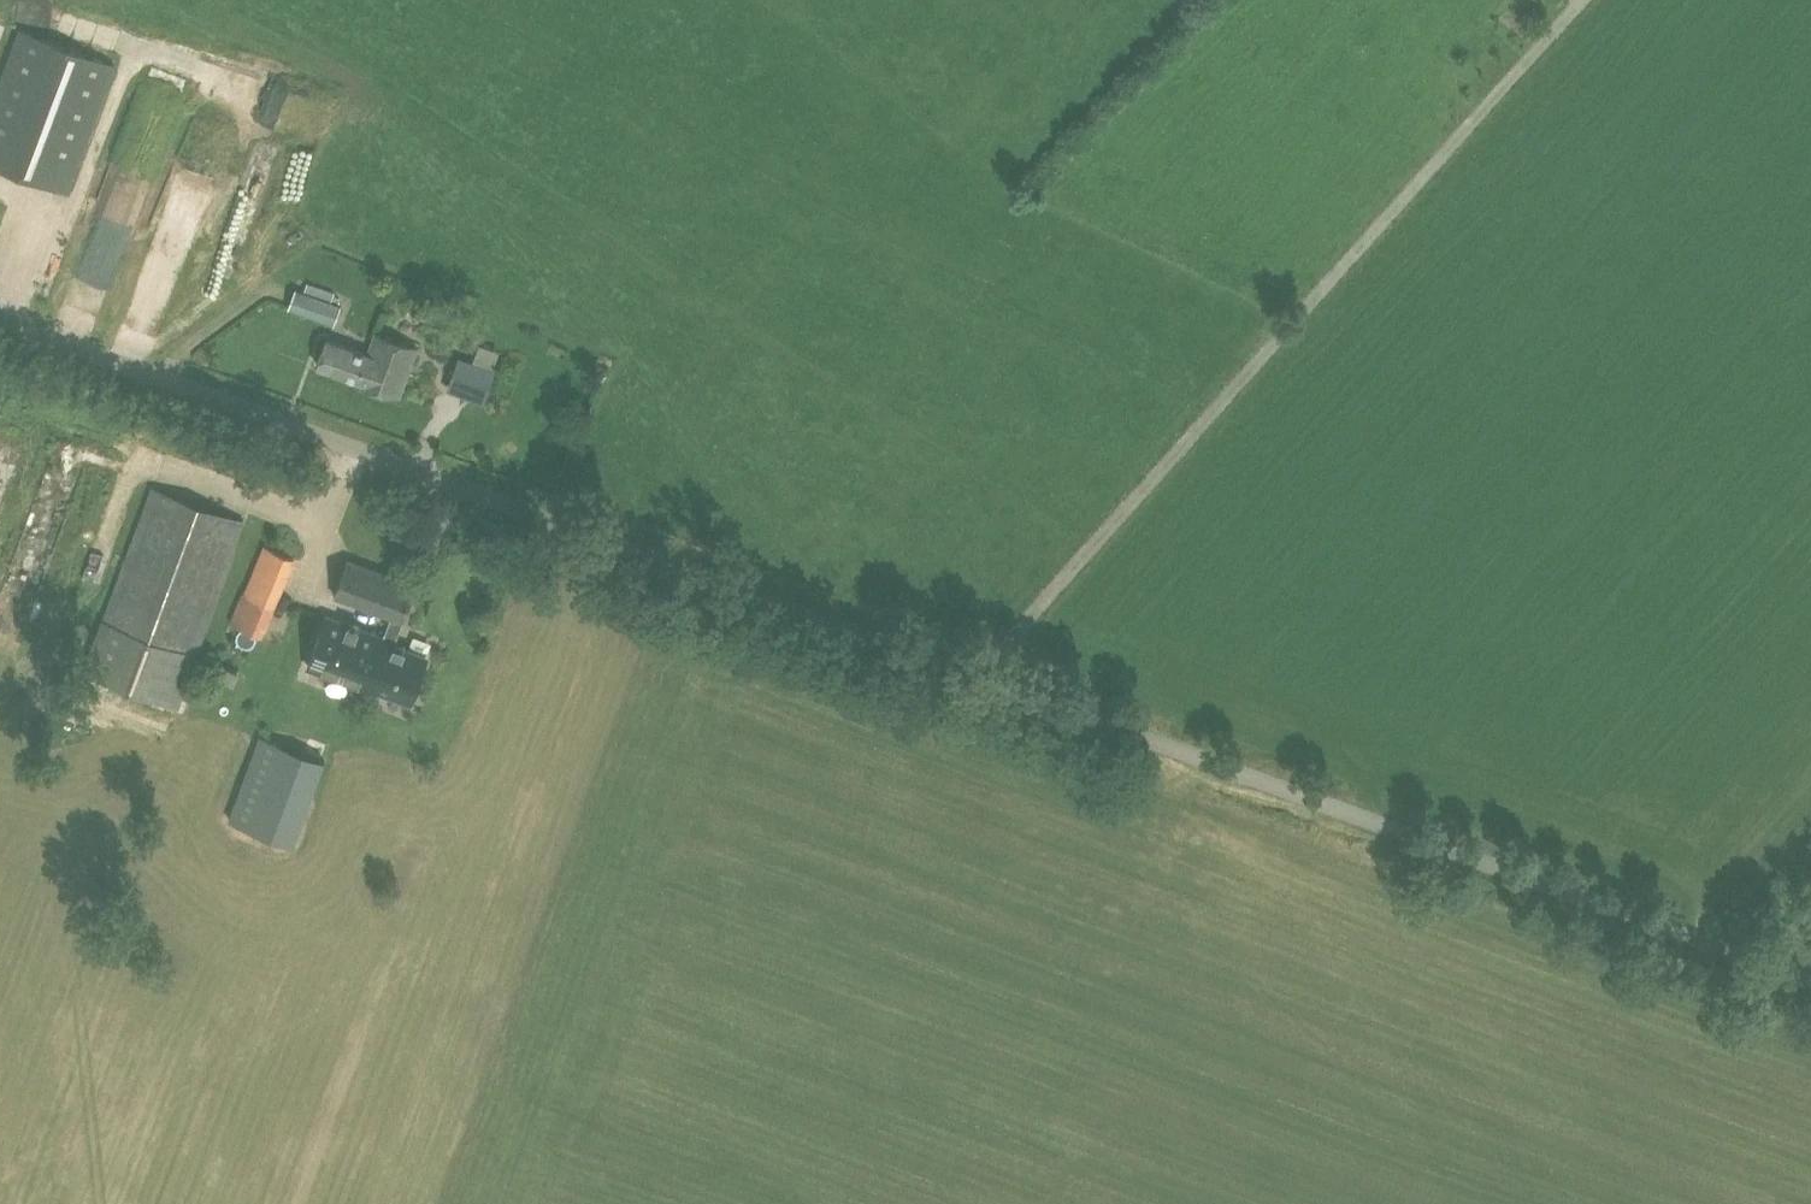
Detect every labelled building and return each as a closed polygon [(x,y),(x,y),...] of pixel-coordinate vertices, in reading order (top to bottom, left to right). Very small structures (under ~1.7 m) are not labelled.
[(69,193),(117,63),(20,27),(0,80),(0,167),(69,193)] [(204,219),(214,199),(200,191),(189,211),(204,219)] [(288,308),(334,325),(342,304),(332,301),(335,292),(307,282),(304,291),(296,287),(288,308)] [(367,385),(399,396),(414,353),(417,346),(376,331),(373,339),(369,351),(326,336),(316,364),(368,382),(367,385)] [(447,389),(484,402),(496,369),(459,356),(447,389)] [(82,672),(184,705),(190,689),(184,687),(246,521),(152,485),(82,672)] [(224,634),(243,642),(248,629),(264,635),(295,557),(263,544),(244,591),(242,591),(230,621),(229,620),(224,634)] [(418,583),(349,557),(334,596),(403,622),(418,583)] [(18,611),(6,605),(0,617),(0,627),(8,631),(18,611)] [(427,655),(395,643),(388,640),(383,638),(326,617),(308,666),(376,691),(377,688),(410,701),(427,655)] [(228,819),(296,843),(327,760),(259,735),(228,819)]
